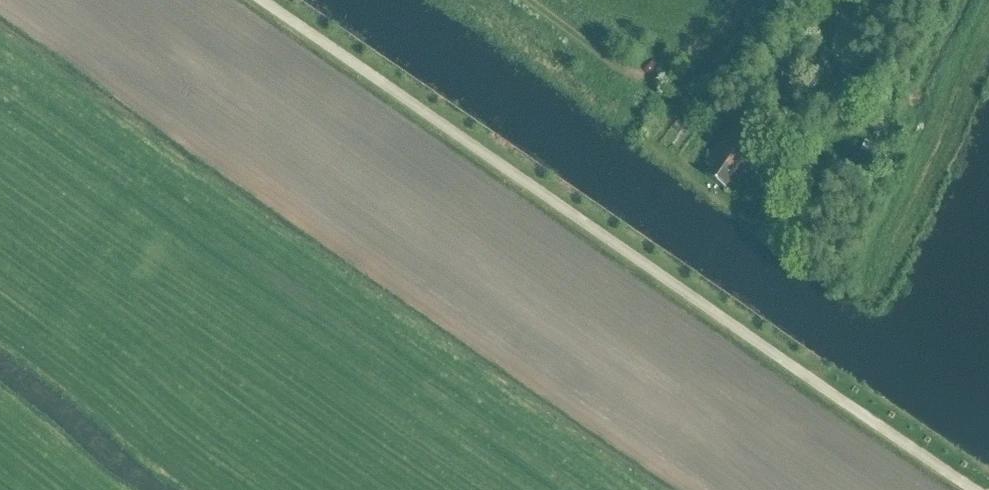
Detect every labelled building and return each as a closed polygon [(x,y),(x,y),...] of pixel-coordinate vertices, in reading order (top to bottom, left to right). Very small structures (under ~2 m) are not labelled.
[(748,167),(767,138),(736,118),(706,163),(711,167),(706,175),(726,188),(742,163),(748,167)]
